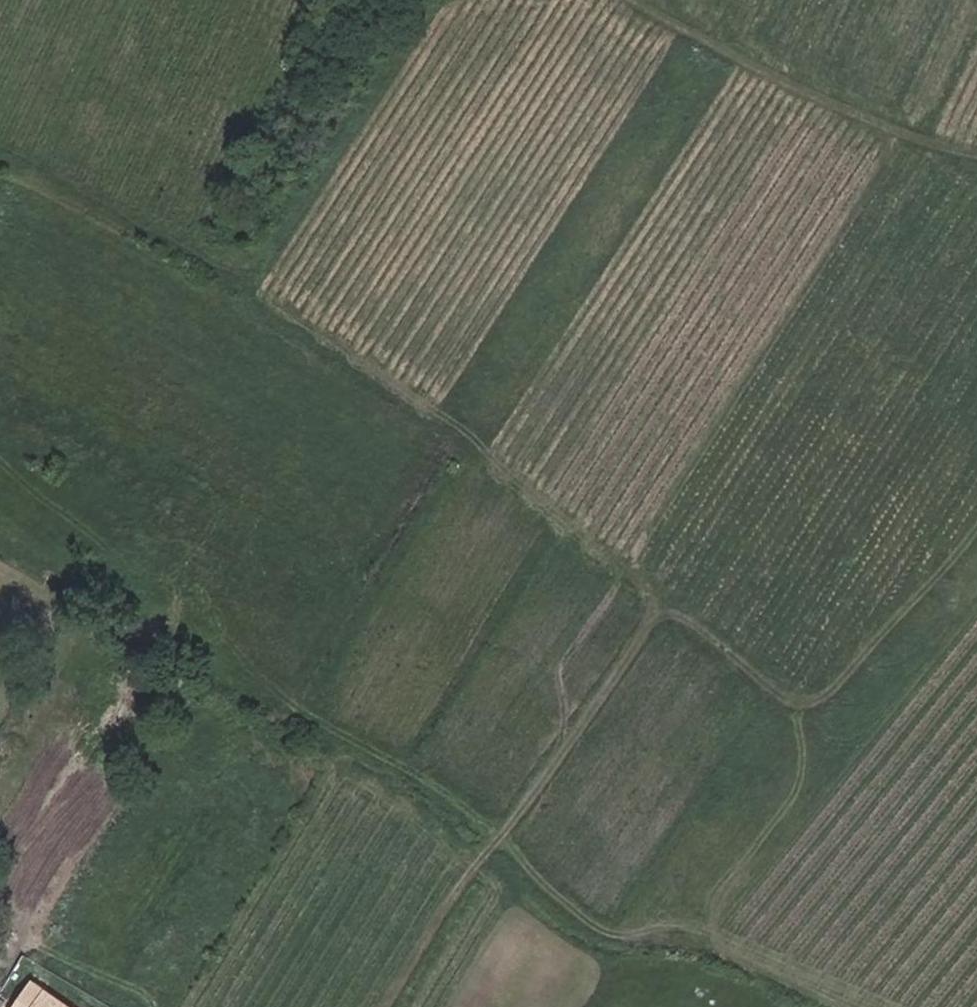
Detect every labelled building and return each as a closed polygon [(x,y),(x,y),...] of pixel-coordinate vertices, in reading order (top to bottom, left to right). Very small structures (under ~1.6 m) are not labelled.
[(45,994),(30,986),(17,1006),(37,1006),(45,994)] [(45,994),(37,1006),(66,1006),(45,994)]
